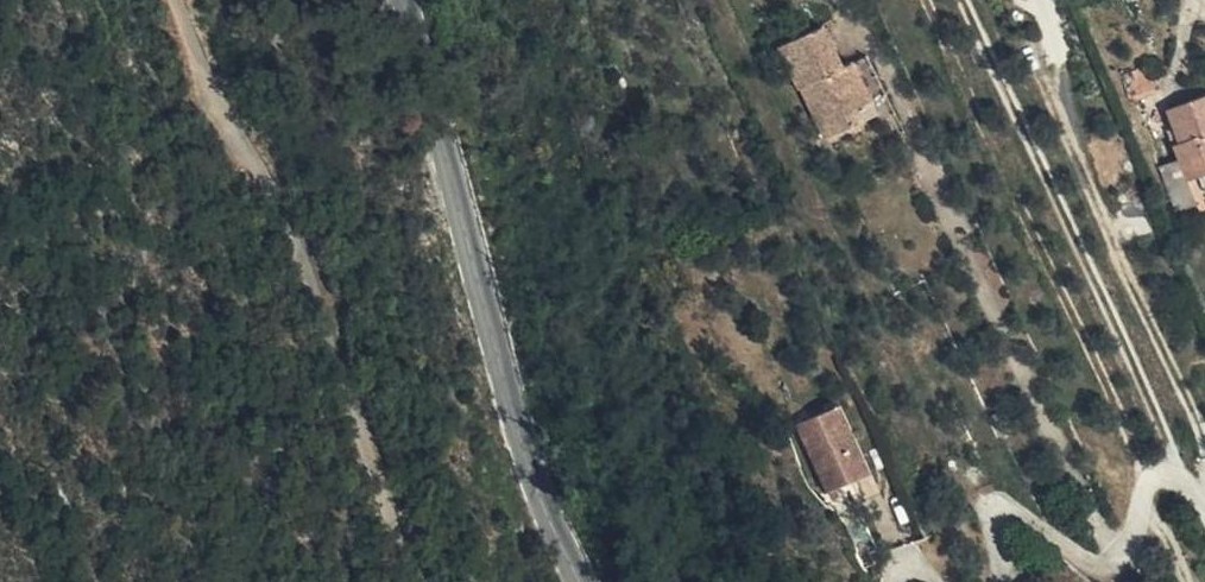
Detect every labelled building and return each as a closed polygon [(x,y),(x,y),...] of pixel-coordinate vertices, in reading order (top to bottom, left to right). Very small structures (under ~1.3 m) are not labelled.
[(825,34),(781,54),(800,94),(825,146),(856,132),(850,118),(871,109),(876,123),(890,116),(868,64),(843,75),(825,34)] [(800,94),(781,54),(780,55),(798,95),(800,94)] [(823,147),(825,146),(800,94),(823,147)] [(1173,108),(1185,141),(1182,142),(1188,159),(1175,164),(1192,210),(1204,204),(1204,200),(1197,179),(1204,175),(1204,94),(1173,108)] [(856,132),(876,123),(871,109),(850,118),(856,132)] [(835,427),(830,430),(860,497),(865,495),(835,427)] [(860,497),(830,430),(792,446),(820,514),(860,497)]
